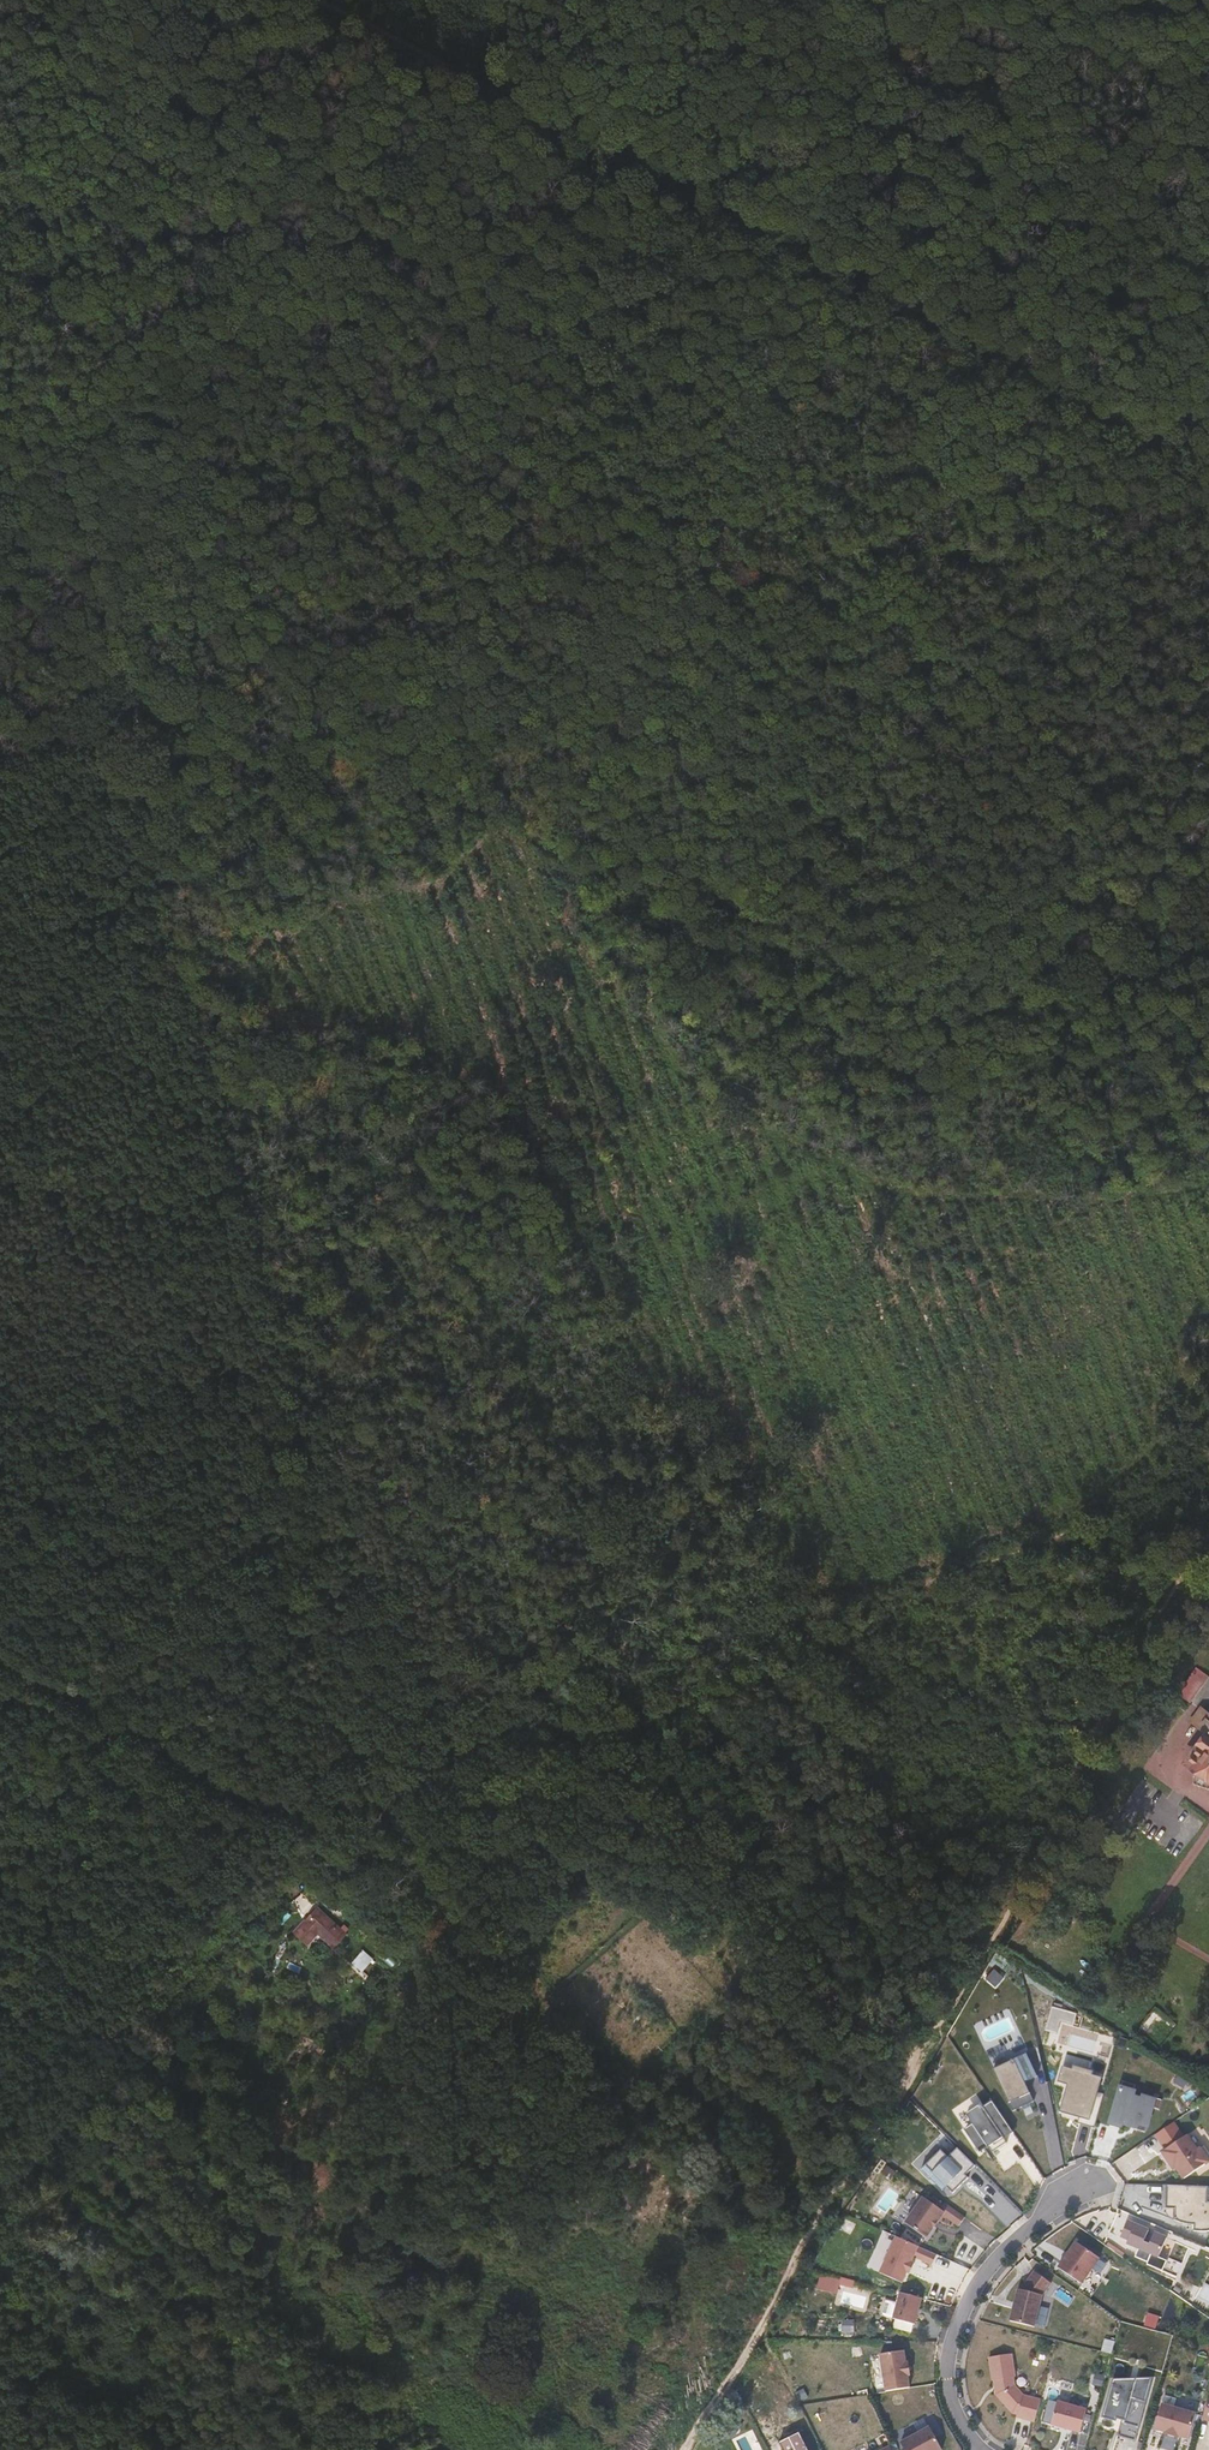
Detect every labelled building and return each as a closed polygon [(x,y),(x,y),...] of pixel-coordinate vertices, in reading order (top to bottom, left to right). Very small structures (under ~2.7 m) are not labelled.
[(1208,1677),(1208,1676),(1196,1667),(1177,1693),(1191,1703),(1208,1677)] [(1200,1710),(1192,1721),(1208,1733),(1208,1717),(1200,1710)] [(1207,1736),(1203,1734),(1197,1743),(1199,1745),(1186,1763),(1208,1779),(1208,1733),(1207,1736)] [(346,1935),(317,1907),(298,1926),(295,1929),(292,1932),(308,1946),(318,1934),(334,1948),(346,1935)] [(362,1971),(372,1959),(363,1951),(352,1962),(362,1971)] [(1032,2055),(997,2071),(1017,2114),(1039,2104),(1030,2084),(1042,2079),(1032,2055)] [(1071,2075),(1061,2072),(1057,2086),(1067,2089),(1059,2116),(1077,2122),(1074,2129),(1093,2134),(1103,2099),(1100,2099),(1104,2084),(1094,2081),(1095,2078),(1072,2072),(1071,2075)] [(1142,2134),(1149,2109),(1157,2112),(1160,2102),(1145,2097),(1144,2100),(1141,2099),(1140,2102),(1130,2099),(1133,2087),(1120,2082),(1107,2128),(1117,2131),(1119,2125),(1133,2129),(1132,2131),(1142,2134)] [(992,2154),(1008,2143),(1005,2139),(1014,2133),(992,2101),(982,2107),(980,2104),(964,2114),(972,2125),(963,2131),(980,2155),(985,2152),(994,2164),(998,2162),(992,2154)] [(1156,2134),(1168,2150),(1164,2153),(1177,2171),(1179,2169),(1186,2179),(1208,2162),(1208,2152),(1206,2148),(1202,2152),(1190,2136),(1188,2138),(1175,2121),(1156,2134)] [(979,2168),(963,2151),(953,2160),(945,2153),(926,2172),(934,2180),(938,2176),(957,2196),(964,2188),(972,2181),(970,2178),(979,2168)] [(1172,2185),(1172,2218),(1193,2226),(1200,2227),(1200,2234),(1208,2234),(1208,2187),(1172,2185)] [(970,2220),(950,2206),(945,2212),(929,2200),(910,2227),(931,2241),(939,2230),(942,2225),(943,2225),(948,2218),(964,2229),(967,2225),(970,2220)] [(1155,2231),(1133,2221),(1125,2239),(1133,2242),(1131,2246),(1144,2252),(1141,2259),(1154,2265),(1157,2256),(1173,2263),(1181,2244),(1173,2240),(1173,2239),(1161,2233),(1155,2246),(1150,2243),(1155,2231)] [(1100,2258),(1076,2242),(1067,2255),(1058,2268),(1082,2284),(1100,2258)] [(1014,2305),(1010,2321),(1034,2327),(1042,2295),(1051,2283),(1034,2271),(1021,2289),(1018,2289),(1014,2305)] [(922,2298),(900,2292),(893,2318),(915,2324),(918,2311),(922,2298)] [(886,2301),(886,2315),(894,2316),(895,2302),(886,2301)] [(905,2350),(881,2353),(887,2391),(910,2387),(909,2375),(911,2375),(909,2361),(906,2362),(905,2350)] [(1015,2376),(1011,2353),(989,2357),(993,2380),(994,2380),(997,2394),(1013,2413),(1018,2414),(1017,2417),(1034,2422),(1040,2400),(1024,2395),(1015,2385),(1014,2376),(1015,2376)] [(1102,2385),(1105,2376),(1095,2373),(1092,2383),(1102,2385)] [(1134,2440),(1148,2393),(1153,2378),(1114,2379),(1112,2382),(1103,2417),(1116,2420),(1117,2416),(1125,2418),(1124,2423),(1121,2422),(1117,2435),(1126,2437),(1134,2440)] [(1086,2409),(1058,2401),(1051,2424),(1066,2428),(1080,2432),(1086,2409)] [(1161,2403),(1154,2429),(1164,2432),(1164,2434),(1170,2435),(1178,2438),(1178,2436),(1188,2439),(1196,2413),(1161,2403)] [(930,2426),(901,2442),(905,2449),(941,2449),(942,2449),(936,2438),(930,2426)]
